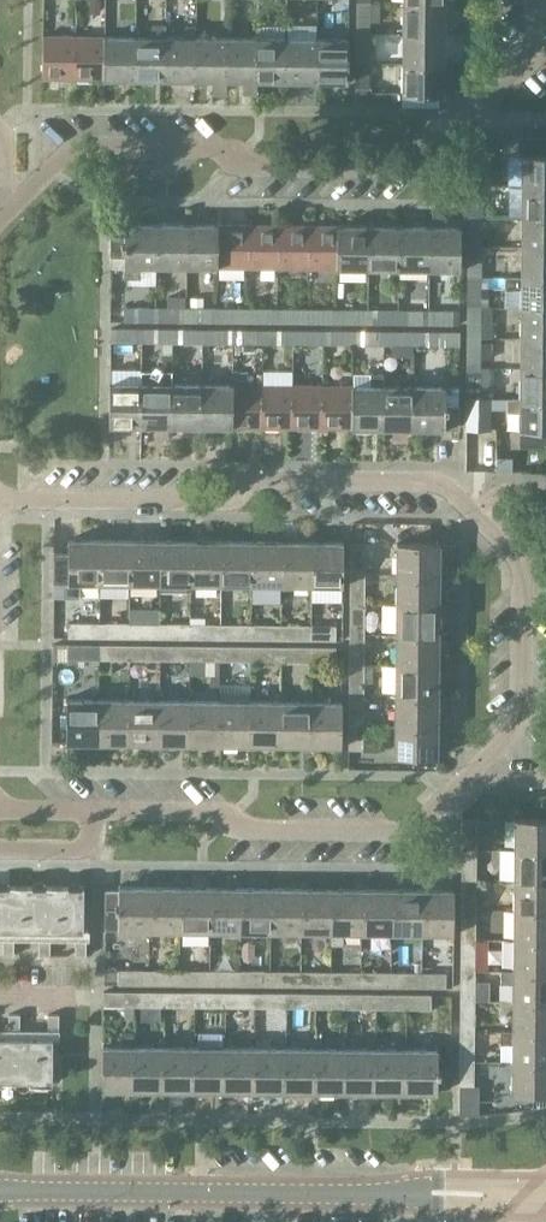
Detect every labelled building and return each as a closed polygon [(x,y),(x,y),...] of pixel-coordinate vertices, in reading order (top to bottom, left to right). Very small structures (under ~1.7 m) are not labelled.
[(355,32),(369,32),(370,1),(355,1),(355,32)] [(444,32),(445,2),(402,1),(402,32),(444,32)] [(196,37),(195,37),(195,25),(188,25),(184,28),(184,37),(166,37),(166,79),(196,79),(196,37)] [(166,37),(164,37),(165,29),(153,29),(153,37),(136,36),(136,79),(166,79),(166,37)] [(354,62),(369,62),(369,32),(355,32),(354,62)] [(444,63),(444,32),(402,32),(402,62),(444,63)] [(74,78),(75,36),(42,35),(42,78),(74,78)] [(105,78),(105,36),(75,36),(74,78),(105,78)] [(136,79),(136,36),(105,36),(105,78),(136,79)] [(225,80),(225,37),(196,37),(196,79),(213,80),(213,91),(225,91),(225,80)] [(256,92),(256,80),(256,38),(225,37),(225,80),(243,80),(243,92),(256,92)] [(287,80),(287,38),(256,38),(256,80),(287,80)] [(317,81),(317,38),(287,38),(287,80),(317,81)] [(348,81),(348,39),(317,38),(317,81),(348,81)] [(369,88),(369,62),(354,62),(354,87),(369,88)] [(444,94),(444,63),(402,62),(401,94),(444,94)] [(369,88),(354,87),(354,106),(400,106),(401,90),(368,90),(369,88)] [(519,137),(519,156),(522,156),(522,186),(545,186),(545,137),(519,137)] [(490,155),(482,155),(468,155),(468,185),(482,185),(490,185),(490,155)] [(482,216),(482,185),(468,185),(467,216),(482,216)] [(522,186),(521,216),(545,216),(545,186),(522,186)] [(481,246),(482,216),(467,216),(467,246),(481,246)] [(521,216),(521,246),(545,246),(545,216),(521,216)] [(156,265),(156,224),(124,223),(124,224),(110,224),(110,256),(124,256),(124,265),(156,265)] [(186,266),(187,224),(156,224),(156,265),(186,266)] [(216,266),(217,224),(187,224),(186,266),(216,266)] [(247,266),(247,224),(217,224),(216,266),(247,266)] [(277,267),(277,225),(247,224),(247,266),(277,267)] [(307,267),(308,225),(277,225),(277,267),(307,267)] [(338,267),(338,225),(308,225),(307,267),(338,267)] [(368,226),(338,225),(338,267),(368,267),(368,226)] [(398,268),(399,226),(368,226),(368,267),(398,268)] [(428,268),(429,226),(399,226),(398,268),(428,268)] [(460,268),(461,227),(429,226),(428,268),(460,268)] [(481,276),(481,246),(467,246),(467,276),(481,276)] [(521,246),(521,276),(545,276),(545,246),(521,246)] [(481,306),(481,276),(467,276),(467,306),(481,306)] [(521,276),(506,276),(506,288),(521,289),(520,306),(545,307),(545,276),(521,276)] [(155,321),(155,307),(124,306),(124,321),(155,321)] [(480,336),(481,306),(467,306),(466,336),(480,336)] [(520,306),(520,337),(545,337),(545,307),(520,306)] [(186,321),(186,307),(155,307),(155,321),(186,321)] [(216,321),(216,307),(186,307),(186,321),(216,321)] [(246,322),(246,307),(216,307),(216,321),(246,322)] [(276,322),(277,308),(246,307),(246,322),(276,322)] [(307,322),(307,308),(277,308),(276,322),(307,322)] [(337,322),(337,308),(307,308),(307,322),(337,322)] [(367,322),(368,309),(337,308),(337,322),(367,322)] [(398,323),(398,309),(368,309),(367,322),(398,323)] [(428,323),(428,309),(398,309),(398,323),(428,323)] [(428,323),(453,323),(453,309),(428,309),(428,323)] [(141,342),(141,327),(109,327),(109,342),(141,342)] [(171,343),(171,328),(141,327),(141,342),(171,343)] [(202,343),(202,328),(171,328),(171,343),(202,343)] [(232,343),(232,328),(202,328),(202,343),(232,343)] [(262,343),(262,329),(232,328),(232,343),(262,343)] [(293,344),(293,329),(262,329),(262,343),(293,344)] [(322,344),(322,329),(293,329),(293,344),(322,344)] [(353,344),(353,330),(322,329),(322,344),(353,344)] [(384,345),(384,330),(353,330),(353,344),(384,345)] [(414,345),(414,331),(384,330),(384,345),(414,345)] [(460,331),(438,331),(414,331),(414,345),(459,345),(460,331)] [(480,342),(480,336),(466,336),(466,366),(480,367),(480,358),(492,358),(492,342),(480,342)] [(520,337),(520,367),(545,367),(545,337),(520,337)] [(480,397),(480,367),(466,366),(466,397),(480,397)] [(520,367),(520,398),(545,398),(545,367),(520,367)] [(170,426),(171,384),(171,370),(141,370),(140,384),(140,425),(170,426)] [(353,386),(353,427),(383,428),(383,386),(383,374),(370,374),(370,386),(353,386)] [(140,425),(140,384),(109,384),(108,425),(140,425)] [(201,426),(201,385),(171,384),(170,426),(201,426)] [(232,426),(232,385),(201,385),(201,426),(232,426)] [(262,426),(262,385),(232,385),(232,426),(262,426)] [(293,427),(293,385),(262,385),(262,426),(293,427)] [(322,427),(322,386),(293,385),(293,427),(322,427)] [(353,427),(353,386),(322,386),(322,427),(353,427)] [(413,428),(414,387),(383,386),(383,428),(413,428)] [(445,428),(445,427),(445,405),(445,387),(414,387),(413,428),(445,428)] [(491,397),(480,397),(466,397),(465,429),(490,429),(491,397)] [(507,412),(520,412),(519,429),(545,429),(545,398),(520,398),(507,398),(507,412)] [(445,405),(445,427),(458,427),(458,405),(445,405)] [(53,554),(53,596),(80,596),(80,583),(98,583),(99,540),(67,540),(67,554),(53,554)] [(129,583),(129,540),(99,540),(98,583),(129,583)] [(159,584),(159,540),(129,540),(129,583),(159,584)] [(189,584),(190,541),(159,540),(159,584),(189,584)] [(220,584),(220,541),(190,541),(189,584),(220,584)] [(250,584),(250,541),(220,541),(220,584),(250,584)] [(280,584),(280,541),(250,541),(250,584),(280,584)] [(310,585),(311,541),(280,541),(280,584),(310,585)] [(342,585),(342,542),(311,541),(310,585),(342,585)] [(349,566),(364,567),(364,542),(349,542),(349,566)] [(395,573),(438,574),(439,543),(395,542),(395,573)] [(438,604),(438,574),(395,573),(395,604),(438,604)] [(363,603),(364,579),(349,579),(349,603),(363,603)] [(363,627),(363,603),(349,603),(349,627),(363,627)] [(438,634),(438,604),(395,604),(395,634),(438,634)] [(92,638),(92,624),(67,623),(67,638),(92,638)] [(128,638),(128,624),(104,624),(104,638),(128,638)] [(152,639),(153,624),(128,624),(128,638),(152,639)] [(189,639),(189,624),(165,624),(165,639),(189,639)] [(213,639),(213,624),(189,624),(189,639),(213,639)] [(250,639),(250,625),(226,625),(226,639),(250,639)] [(274,639),(274,625),(250,625),(250,639),(274,639)] [(310,640),(310,625),(286,625),(286,639),(310,640)] [(310,640),(334,640),(335,625),(310,625),(310,640)] [(438,665),(438,634),(395,634),(394,664),(438,665)] [(363,664),(363,640),(349,640),(349,664),(363,664)] [(92,660),(92,645),(67,645),(67,660),(92,660)] [(128,660),(128,646),(104,645),(104,660),(128,660)] [(152,660),(152,646),(128,646),(128,660),(152,660)] [(189,660),(189,646),(165,646),(165,660),(189,660)] [(213,661),(213,646),(189,646),(189,660),(213,661)] [(250,661),(250,646),(226,646),(226,661),(250,661)] [(274,661),(274,647),(250,646),(250,661),(274,661)] [(310,661),(310,647),(286,647),(286,661),(310,661)] [(334,661),(334,647),(310,647),(310,661),(334,661)] [(363,688),(363,664),(349,664),(348,688),(363,688)] [(438,695),(438,665),(394,664),(394,695),(438,695)] [(437,725),(438,695),(394,695),(394,725),(437,725)] [(98,743),(98,700),(66,700),(66,743),(98,743)] [(128,743),(128,700),(98,700),(98,743),(128,743)] [(158,744),(158,700),(128,700),(128,743),(158,744)] [(188,744),(189,701),(158,700),(158,744),(188,744)] [(363,725),(363,701),(348,700),(348,725),(363,725)] [(219,744),(219,701),(189,701),(188,744),(219,744)] [(249,744),(249,701),(219,701),(219,744),(249,744)] [(279,744),(280,701),(249,701),(249,744),(279,744)] [(310,744),(310,701),(280,701),(279,744),(310,744)] [(341,745),(341,702),(310,701),(310,744),(341,745)] [(362,749),(363,725),(348,725),(348,749),(362,749)] [(437,756),(437,725),(394,725),(394,756),(437,756)] [(461,843),(477,843),(477,816),(462,816),(461,843)] [(545,848),(545,817),(515,817),(514,848),(545,848)] [(514,848),(514,878),(545,879),(545,848),(514,848)] [(476,878),(476,855),(462,855),(461,878),(476,878)] [(476,903),(476,878),(461,878),(461,903),(476,903)] [(514,878),(514,909),(545,909),(545,879),(514,878)] [(10,885),(0,885),(0,930),(2,930),(2,954),(13,954),(13,930),(9,930),(10,885)] [(46,931),(46,885),(10,885),(9,930),(13,930),(39,931),(38,955),(49,955),(50,931),(46,931)] [(74,955),(85,955),(86,931),(83,931),(83,886),(46,885),(46,931),(50,931),(75,931),(74,955)] [(149,929),(150,886),(118,885),(118,890),(104,890),(104,928),(118,928),(149,929)] [(179,929),(180,886),(150,886),(149,929),(179,929)] [(209,929),(210,886),(180,886),(179,929),(209,929)] [(240,929),(241,887),(210,886),(209,929),(240,929)] [(270,930),(271,887),(241,887),(240,929),(270,930)] [(300,930),(301,887),(271,887),(270,930),(300,930)] [(331,930),(331,888),(301,887),(300,930),(331,930)] [(361,931),(361,888),(331,888),(331,930),(330,943),(342,943),(342,930),(361,931)] [(391,931),(392,888),(361,888),(361,931),(391,931)] [(422,931),(423,889),(392,888),(391,931),(422,931)] [(453,932),(453,889),(423,889),(422,931),(453,932)] [(514,909),(513,939),(545,939),(545,909),(514,909)] [(475,938),(475,915),(460,915),(460,938),(475,938)] [(475,963),(475,938),(460,938),(460,963),(475,963)] [(513,939),(513,969),(545,970),(545,939),(513,939)] [(141,983),(141,969),(117,969),(117,983),(141,983)] [(177,984),(178,969),(154,969),(154,983),(177,984)] [(202,984),(202,970),(178,969),(177,984),(202,984)] [(501,982),(513,982),(513,1000),(545,1000),(545,970),(513,969),(501,969),(501,982)] [(238,984),(238,970),(215,970),(214,984),(238,984)] [(262,985),(262,970),(238,970),(238,984),(262,985)] [(298,985),(298,971),(275,970),(275,985),(298,985)] [(322,985),(323,971),(298,971),(298,985),(322,985)] [(359,986),(359,971),(335,971),(335,985),(359,986)] [(383,986),(383,972),(359,971),(359,986),(383,986)] [(421,986),(421,972),(397,972),(396,986),(421,986)] [(445,987),(445,973),(445,972),(421,972),(421,986),(445,987)] [(474,999),(475,976),(460,975),(459,999),(474,999)] [(104,990),(104,1004),(123,1004),(123,1018),(128,1018),(133,1018),(133,991),(128,991),(104,990)] [(164,1004),(164,991),(140,991),(140,1004),(164,1004)] [(188,1005),(188,991),(164,991),(164,1004),(188,1005)] [(224,1005),(224,991),(200,991),(200,1005),(224,1005)] [(249,1005),(249,992),(224,991),(224,1005),(249,1005)] [(284,1005),(284,992),(261,992),(261,1005),(284,1005)] [(309,1006),(309,992),(284,992),(284,1005),(309,1006)] [(345,1006),(345,993),(322,992),(322,1006),(345,1006)] [(370,1006),(370,993),(345,993),(345,1006),(370,1006)] [(406,1006),(406,993),(382,993),(382,1006),(406,1006)] [(430,1006),(431,995),(431,993),(406,993),(406,1006),(430,1006)] [(474,1024),(474,999),(459,999),(459,1024),(474,1024)] [(513,1000),(512,1030),(545,1030),(545,1000),(513,1000)] [(0,1029),(0,1082),(1,1083),(1,1081),(13,1081),(13,1084),(14,1084),(15,1013),(8,1013),(8,1029),(0,1029)] [(47,1030),(19,1029),(19,1013),(15,1013),(14,1084),(15,1084),(15,1081),(29,1081),(29,1083),(52,1083),(52,1038),(58,1038),(58,1014),(47,1014),(47,1030)] [(512,1030),(500,1030),(500,1042),(512,1043),(512,1060),(545,1061),(545,1030),(512,1030)] [(132,1088),(133,1045),(133,1032),(121,1031),(121,1045),(101,1045),(101,1088),(132,1088)] [(473,1061),(473,1036),(459,1036),(458,1060),(473,1061)] [(163,1088),(163,1046),(133,1045),(132,1088),(163,1088)] [(193,1089),(194,1046),(163,1046),(163,1088),(193,1089)] [(223,1089),(224,1046),(194,1046),(193,1089),(223,1089)] [(254,1089),(254,1046),(224,1046),(223,1089),(254,1089)] [(284,1089),(284,1047),(254,1046),(254,1089),(284,1089)] [(315,1090),(315,1047),(284,1047),(284,1089),(315,1090)] [(345,1090),(346,1047),(315,1047),(315,1090),(345,1090)] [(375,1090),(376,1048),(346,1047),(345,1090),(375,1090)] [(406,1090),(406,1048),(376,1048),(375,1090),(406,1090)] [(450,1087),(450,1067),(437,1067),(437,1048),(406,1048),(406,1090),(436,1091),(436,1087),(450,1087)] [(473,1084),(473,1061),(458,1060),(458,1084),(473,1084)] [(512,1060),(511,1091),(545,1092),(545,1061),(512,1060)]
